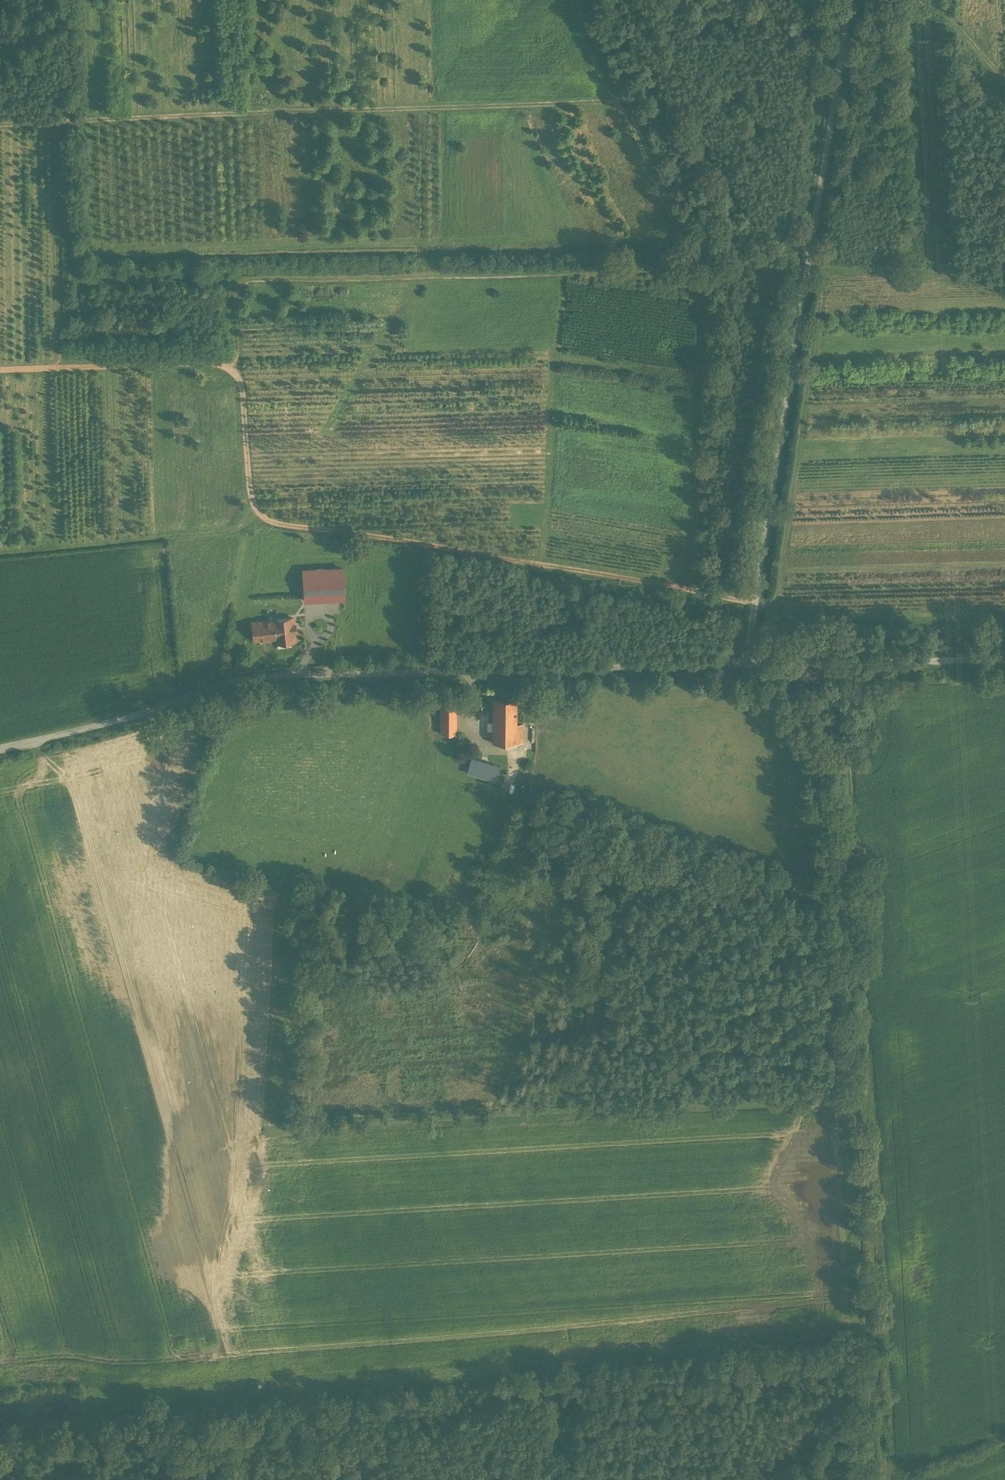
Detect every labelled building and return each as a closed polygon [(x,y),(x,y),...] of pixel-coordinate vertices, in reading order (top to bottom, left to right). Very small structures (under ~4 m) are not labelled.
[(343,568),(303,570),(304,600),(344,598),(343,568)] [(293,617),(252,622),(254,640),(275,637),(275,639),(295,637),(295,631),(296,631),(295,623),(294,623),(293,617)] [(516,699),(492,699),(492,742),(522,742),(522,723),(516,723),(516,699)] [(456,703),(440,703),(441,733),(456,733),(456,703)] [(500,765),(471,756),(466,772),(495,780),(500,765)]
